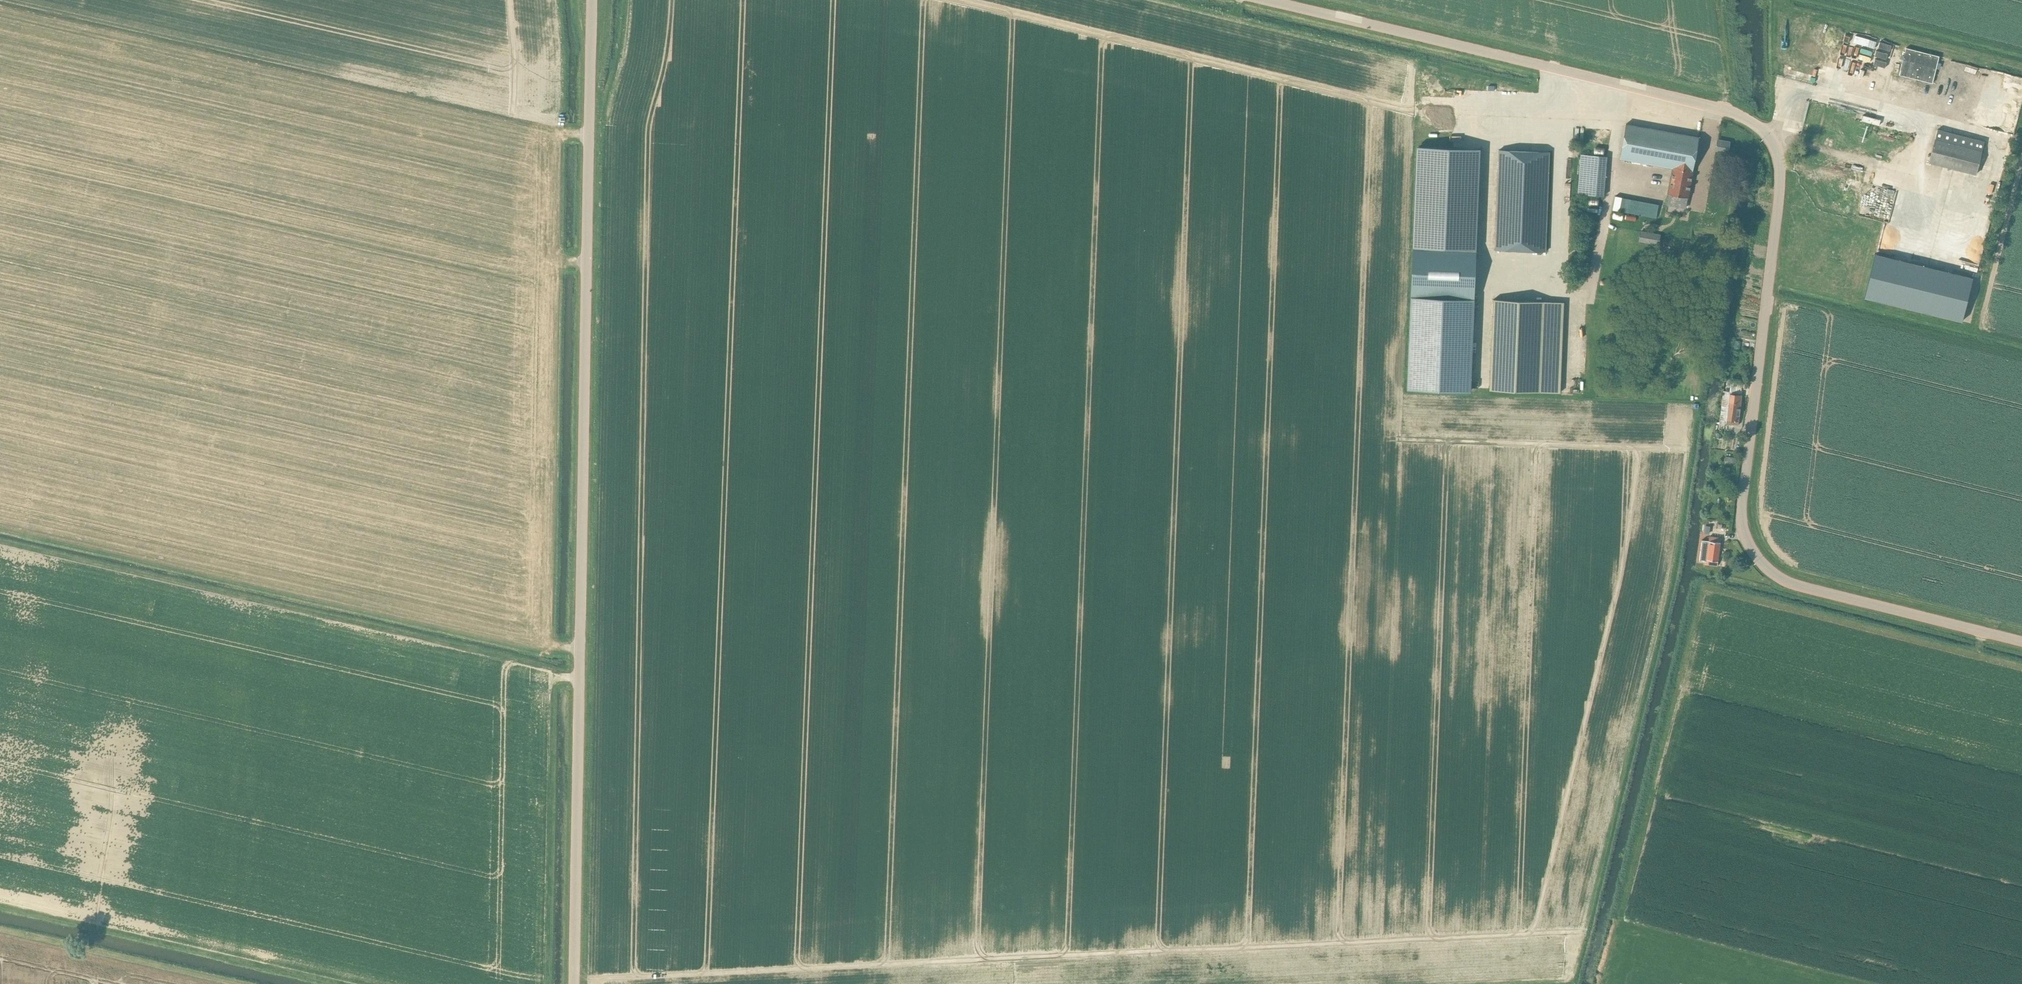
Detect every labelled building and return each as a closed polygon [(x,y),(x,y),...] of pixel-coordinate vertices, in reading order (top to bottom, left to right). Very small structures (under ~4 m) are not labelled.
[(1862,118),(1861,121),(1873,124),(1873,122),(1874,121),(1875,118),(1862,115),(1862,118)] [(1685,208),(1699,137),(1626,123),(1619,158),(1673,168),(1666,205),(1685,208)] [(1976,174),(1983,145),(1976,143),(1977,139),(1938,129),(1929,163),(1976,174)] [(1728,152),(1729,142),(1718,140),(1716,150),(1728,152)] [(1412,249),(1476,251),(1480,149),(1416,146),(1412,249)] [(1545,252),(1549,152),(1499,150),(1495,250),(1545,252)] [(1604,196),(1607,156),(1580,154),(1578,194),(1604,196)] [(1656,218),(1659,204),(1615,195),(1612,210),(1656,218)] [(1660,236),(1640,232),(1639,241),(1658,245),(1660,236)] [(1410,296),(1474,299),(1476,251),(1412,249),(1410,296)] [(1875,254),(1864,298),(1961,322),(1972,278),(1875,254)] [(1470,392),(1474,299),(1410,296),(1407,389),(1470,392)] [(1559,392),(1563,303),(1493,300),(1489,389),(1559,392)] [(1719,418),(1719,423),(1720,423),(1727,424),(1738,425),(1741,395),(1742,393),(1730,392),(1725,392),(1725,393),(1722,393),(1719,418)] [(1717,565),(1721,537),(1709,536),(1709,539),(1703,538),(1701,550),(1707,551),(1706,562),(1704,561),(1704,564),(1717,565)]
